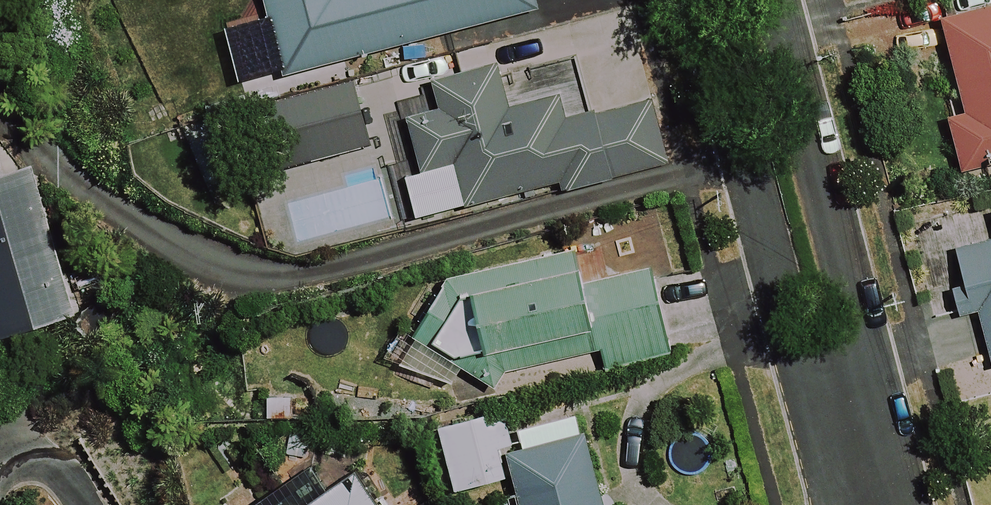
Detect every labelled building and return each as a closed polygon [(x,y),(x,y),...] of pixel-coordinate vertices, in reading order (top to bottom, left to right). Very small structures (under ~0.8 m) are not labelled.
[(281,78),(536,12),(533,0),(261,0),(281,78)] [(942,21),(964,115),(947,119),(959,171),(990,163),(990,8),(942,21)] [(497,62),(431,79),(439,112),(411,119),(424,172),(402,178),(413,222),(556,187),(558,198),(669,170),(652,101),(560,123),(552,87),(506,98),(497,62)] [(368,148),(350,85),(245,114),(262,178),(368,148)] [(75,330),(31,167),(23,169),(0,149),(0,350),(75,330)] [(983,197),(990,233),(990,195),(983,197)] [(956,249),(972,321),(979,320),(990,370),(990,240),(956,249)] [(380,359),(441,391),(459,358),(460,359),(590,330),(599,373),(671,356),(651,269),(581,285),(573,253),(449,281),(406,326),(399,322),(380,359)] [(502,413),(437,429),(453,494),(511,479),(517,504),(605,504),(582,414),(507,433),(502,413)] [(351,476),(308,504),(371,504),(351,476)]
